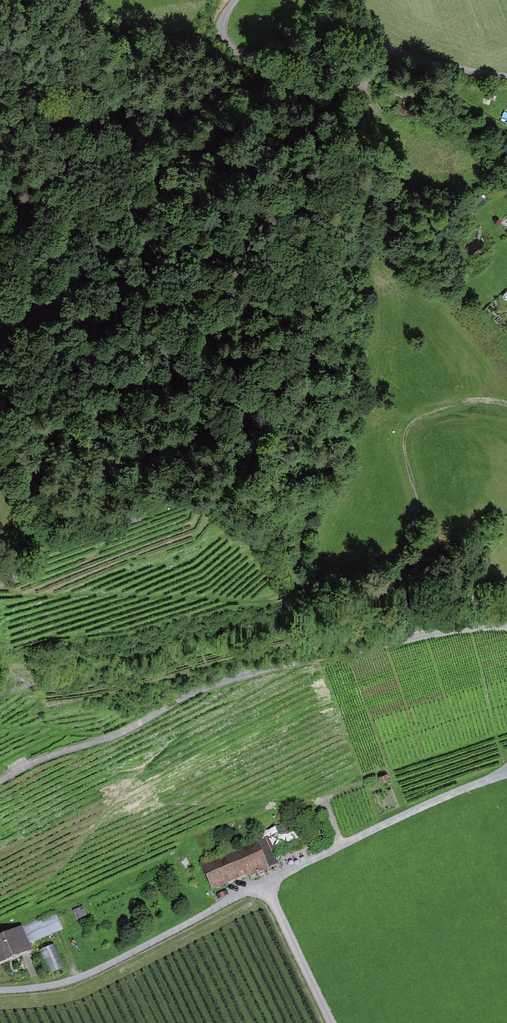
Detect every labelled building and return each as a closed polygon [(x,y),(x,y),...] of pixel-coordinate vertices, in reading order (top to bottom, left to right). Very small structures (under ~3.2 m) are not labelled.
[(268,836),(202,863),(214,891),(279,863),(268,836)] [(0,936),(0,963),(34,950),(25,926),(0,936)] [(66,967),(56,944),(43,949),(53,973),(66,967)]
